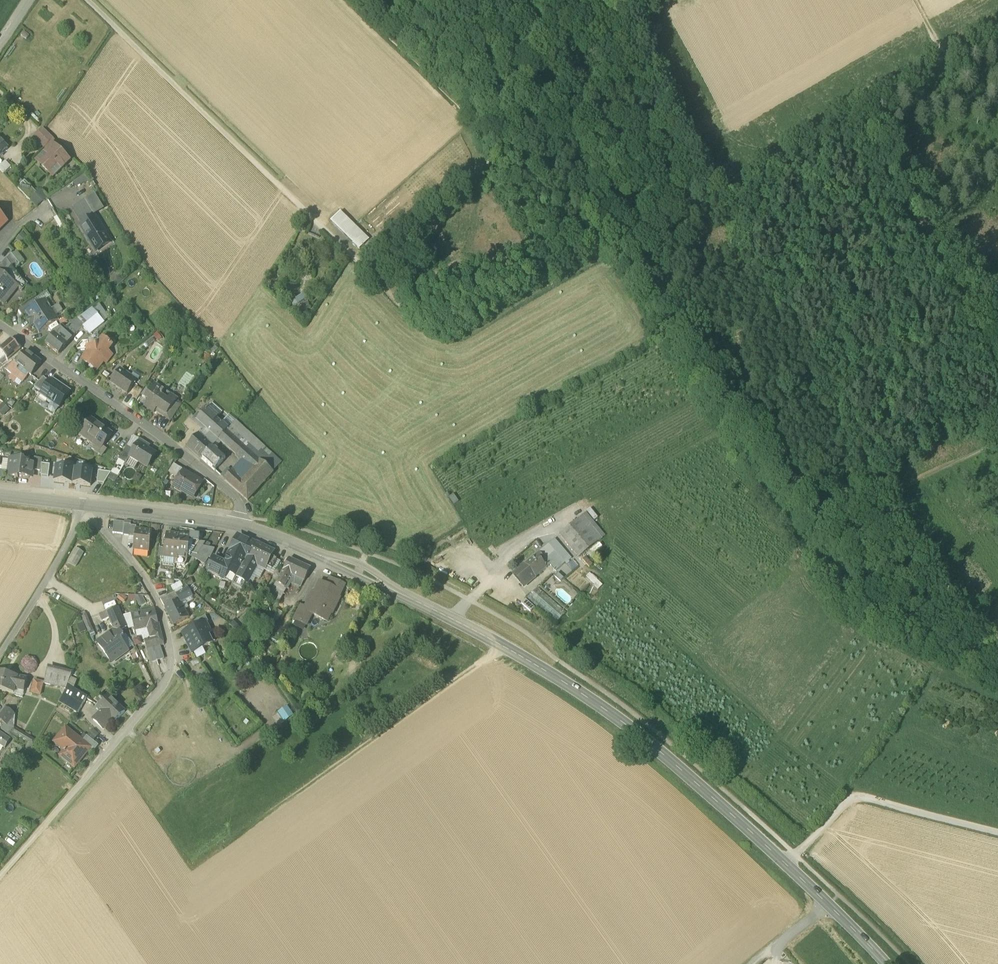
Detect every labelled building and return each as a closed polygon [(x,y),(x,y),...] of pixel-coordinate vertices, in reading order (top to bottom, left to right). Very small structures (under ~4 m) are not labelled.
[(35,138),(45,147),(53,139),(43,129),(35,138)] [(41,165),(50,174),(57,167),(60,169),(67,161),(53,147),(45,155),(48,158),(41,165)] [(0,167),(0,171),(4,175),(11,168),(5,162),(0,167)] [(76,189),(89,182),(85,175),(72,183),(76,189)] [(18,189),(30,202),(36,196),(23,183),(18,189)] [(40,191),(36,196),(30,202),(37,208),(47,198),(40,191)] [(85,201),(94,217),(104,211),(94,195),(85,201)] [(72,208),(79,220),(86,221),(87,222),(94,217),(85,201),(72,208)] [(338,212),(327,223),(357,251),(368,241),(338,212)] [(90,244),(105,235),(105,234),(94,217),(87,222),(82,225),(79,227),(90,244)] [(64,228),(57,218),(54,220),(60,230),(64,228)] [(23,233),(16,240),(21,246),(29,239),(23,233)] [(110,243),(105,235),(90,244),(95,252),(110,243)] [(18,252),(12,255),(20,265),(25,262),(18,252)] [(8,261),(12,266),(15,271),(20,265),(12,255),(11,254),(7,260),(8,261)] [(0,271),(0,272),(4,275),(12,266),(8,261),(0,271)] [(21,278),(15,271),(12,266),(4,275),(16,285),(21,278)] [(18,288),(18,287),(16,285),(4,275),(0,272),(0,297),(3,294),(9,299),(18,288)] [(21,278),(16,285),(18,287),(18,288),(22,291),(28,284),(21,278)] [(47,292),(34,301),(37,306),(45,301),(51,297),(47,292)] [(3,294),(0,297),(0,301),(4,304),(9,299),(3,294)] [(18,311),(22,316),(26,314),(26,313),(37,306),(34,301),(18,311)] [(26,314),(39,334),(58,321),(56,317),(62,312),(58,306),(51,310),(45,301),(37,306),(26,313),(26,314)] [(110,319),(99,304),(93,309),(104,324),(110,319)] [(104,324),(93,309),(78,319),(84,328),(89,335),(104,324)] [(78,319),(65,328),(76,335),(84,328),(78,319)] [(62,326),(59,329),(72,340),(76,335),(65,328),(62,326)] [(59,356),(72,340),(59,329),(46,345),(59,356)] [(98,333),(88,341),(89,348),(98,346),(99,345),(98,333)] [(0,349),(0,352),(6,359),(8,361),(21,351),(11,340),(0,349)] [(84,362),(95,370),(102,361),(105,363),(111,356),(106,352),(111,346),(103,340),(99,345),(98,346),(89,348),(87,348),(87,350),(88,356),(84,362)] [(76,350),(78,352),(87,350),(87,348),(89,348),(88,341),(82,342),(76,350)] [(26,352),(17,364),(15,362),(7,371),(12,375),(9,379),(15,383),(17,379),(22,383),(29,375),(31,377),(41,364),(26,352)] [(111,383),(128,394),(137,381),(120,369),(111,383)] [(35,387),(43,393),(50,382),(44,378),(35,387)] [(49,412),(52,415),(56,414),(61,406),(70,393),(52,380),(50,382),(43,393),(41,395),(49,400),(48,401),(51,403),(48,408),(49,412)] [(164,419),(165,420),(176,402),(178,399),(171,395),(168,399),(163,396),(165,392),(154,385),(145,399),(148,401),(145,407),(155,413),(157,410),(166,416),(164,419)] [(165,420),(169,423),(181,405),(176,402),(165,420)] [(212,403),(207,410),(217,419),(223,413),(212,403)] [(10,411),(3,404),(0,407),(0,416),(2,418),(10,411)] [(194,417),(197,420),(207,410),(203,407),(194,417)] [(210,432),(213,435),(222,424),(221,423),(217,419),(207,410),(197,420),(206,428),(210,432)] [(228,430),(235,422),(236,421),(229,415),(221,423),(222,424),(228,430)] [(97,443),(103,448),(113,435),(91,419),(79,435),(95,447),(97,443)] [(275,458),(235,422),(228,430),(227,431),(260,461),(267,468),(275,458)] [(228,430),(222,424),(213,435),(219,440),(227,431),(228,430)] [(206,428),(199,435),(204,439),(210,432),(206,428)] [(219,440),(242,461),(252,470),(260,461),(227,431),(219,440)] [(212,447),(219,440),(213,435),(210,432),(204,439),(206,441),(212,447)] [(202,459),(212,447),(206,441),(204,439),(199,435),(188,447),(202,459)] [(132,439),(127,447),(119,461),(125,464),(129,457),(133,450),(138,442),(132,439)] [(139,463),(146,468),(155,454),(148,450),(149,448),(138,442),(133,450),(129,457),(139,463)] [(97,443),(95,447),(92,450),(102,457),(107,451),(103,448),(97,443)] [(225,459),(212,447),(202,459),(215,471),(225,459)] [(125,464),(123,467),(124,467),(127,469),(131,467),(135,470),(139,463),(129,457),(125,464)] [(267,468),(273,473),(281,464),(275,458),(267,468)] [(18,477),(33,479),(34,471),(35,464),(34,464),(20,462),(20,461),(10,459),(10,461),(8,472),(8,477),(18,479),(18,477)] [(34,471),(42,472),(42,465),(42,460),(35,459),(34,464),(35,464),(34,471)] [(2,471),(8,472),(10,461),(3,460),(2,471)] [(125,464),(119,461),(111,473),(118,477),(124,467),(123,467),(125,464)] [(267,468),(260,461),(252,470),(242,481),(232,472),(225,480),(248,501),(273,473),(267,468)] [(242,481),(252,470),(242,461),(232,472),(242,481)] [(179,480),(184,472),(184,471),(174,465),(168,474),(179,480)] [(56,466),(54,482),(72,485),(74,469),(66,468),(66,467),(65,467),(64,468),(56,466)] [(220,476),(225,480),(232,472),(228,468),(220,476)] [(83,470),(74,469),(72,485),(90,487),(93,471),(84,470),(84,469),(83,469),(83,470)] [(107,479),(111,473),(99,472),(97,484),(104,485),(107,479)] [(174,487),(189,497),(189,496),(195,495),(202,484),(184,472),(179,480),(176,481),(174,483),(175,486),(174,487)] [(118,477),(111,473),(107,479),(115,483),(118,477)] [(579,521),(598,544),(605,538),(586,515),(579,521)] [(560,537),(579,560),(598,544),(579,521),(560,537)] [(113,534),(123,535),(125,525),(125,523),(114,522),(113,534)] [(133,551),(149,553),(151,542),(151,540),(152,533),(136,531),(135,539),(134,546),(133,551)] [(164,558),(176,560),(179,536),(167,535),(165,549),(164,558)] [(190,535),(190,537),(190,538),(190,543),(198,544),(199,536),(190,535)] [(179,536),(176,560),(187,561),(188,561),(188,558),(190,543),(190,538),(190,537),(179,536)] [(225,572),(237,578),(256,544),(238,536),(225,565),(214,559),(207,573),(221,580),(222,579),(225,572)] [(467,537),(443,550),(446,556),(471,543),(467,537)] [(188,558),(190,558),(191,556),(194,550),(201,551),(203,548),(204,545),(198,544),(190,543),(188,558)] [(570,559),(567,556),(555,543),(550,547),(549,547),(539,555),(544,562),(542,564),(547,569),(550,567),(556,573),(566,563),(570,559)] [(273,552),(256,544),(237,578),(246,582),(249,584),(250,581),(251,580),(250,580),(257,567),(265,570),(266,569),(271,558),(273,552)] [(84,555),(87,560),(91,557),(95,561),(103,554),(95,545),(84,555)] [(77,568),(84,553),(75,548),(67,563),(77,568)] [(195,560),(205,566),(209,559),(210,560),(215,550),(203,548),(201,551),(197,557),(195,560)] [(538,555),(525,567),(535,579),(547,570),(547,569),(542,564),(544,562),(539,555),(538,555)] [(175,567),(175,565),(176,560),(164,558),(163,565),(175,567)] [(266,569),(271,571),(276,560),(271,558),(266,569)] [(283,571),(288,573),(293,562),(289,559),(283,571)] [(265,570),(264,571),(273,576),(281,563),(276,560),(271,571),(266,569),(265,570)] [(288,573),(292,576),(304,581),(305,581),(310,570),(293,562),(288,573)] [(251,580),(250,581),(254,583),(256,579),(259,581),(264,571),(265,570),(257,567),(250,580),(251,580)] [(525,588),(535,579),(525,567),(514,576),(525,588)] [(277,585),(286,589),(290,581),(292,576),(288,573),(283,571),(277,585)] [(233,585),(237,578),(225,572),(222,579),(233,585)] [(586,579),(594,586),(593,587),(598,592),(603,586),(590,575),(586,579)] [(301,586),(304,581),(292,576),(290,581),(301,586)] [(237,578),(233,585),(242,589),(246,582),(237,578)] [(327,586),(341,593),(344,586),(330,579),(327,586)] [(171,587),(174,593),(183,588),(181,582),(171,587)] [(314,616),(327,622),(331,614),(332,615),(340,599),(338,599),(341,593),(327,586),(320,583),(316,590),(318,590),(317,594),(314,595),(312,594),(305,609),(304,611),(314,616)] [(270,598),(281,604),(288,590),(286,589),(277,585),(270,598)] [(180,601),(180,603),(192,597),(188,589),(177,596),(180,601)] [(527,600),(556,626),(566,615),(538,590),(527,600)] [(161,601),(165,608),(180,601),(177,596),(176,593),(161,601)] [(120,595),(117,599),(123,604),(128,599),(124,595),(120,595)] [(135,596),(136,601),(138,607),(146,604),(143,596),(135,596)] [(194,601),(192,597),(180,603),(185,611),(189,609),(187,604),(194,601)] [(165,608),(174,625),(188,618),(185,611),(180,603),(180,601),(165,608)] [(522,606),(531,614),(535,609),(526,601),(522,606)] [(296,621),(306,627),(311,617),(314,616),(304,611),(305,609),(299,606),(293,620),(296,621)] [(109,619),(114,631),(117,629),(119,631),(127,628),(118,608),(106,613),(109,619)] [(142,612),(145,626),(150,640),(155,638),(157,647),(160,646),(164,645),(162,636),(160,630),(158,630),(155,610),(142,612)] [(283,614),(278,611),(273,620),(278,623),(283,614)] [(142,612),(131,615),(134,629),(145,626),(142,612)] [(129,630),(134,629),(131,615),(131,614),(123,616),(129,630)] [(245,614),(239,621),(245,627),(250,618),(245,614)] [(82,616),(90,633),(94,631),(86,615),(82,616)] [(195,622),(198,628),(206,624),(209,623),(206,617),(195,622)] [(231,626),(240,634),(245,627),(239,621),(237,619),(231,626)] [(306,627),(296,621),(293,626),(304,632),(306,627)] [(77,626),(81,635),(87,632),(83,623),(77,626)] [(183,635),(192,653),(193,653),(203,648),(213,643),(208,634),(211,633),(206,624),(198,628),(183,635)] [(150,640),(145,626),(134,629),(135,632),(136,632),(137,637),(142,636),(144,641),(150,640)] [(114,631),(113,632),(120,641),(122,640),(120,638),(123,636),(119,631),(117,629),(114,631)] [(127,651),(120,641),(113,632),(98,643),(112,663),(127,651)] [(125,634),(123,636),(120,638),(122,640),(120,641),(127,651),(134,646),(125,634)] [(140,638),(133,640),(135,647),(142,644),(140,638)] [(144,641),(146,650),(153,648),(157,647),(155,638),(150,640),(144,641)] [(252,646),(264,652),(268,644),(256,638),(252,646)] [(279,649),(268,644),(264,652),(275,658),(279,649)] [(157,647),(153,648),(158,662),(165,660),(160,646),(157,647)] [(146,650),(151,664),(158,662),(153,648),(146,650)] [(203,648),(193,653),(196,659),(197,660),(206,655),(203,648)] [(200,664),(197,660),(196,659),(190,664),(194,669),(200,664)] [(66,690),(68,685),(71,677),(72,676),(49,670),(45,685),(66,690)] [(211,680),(204,670),(195,676),(202,686),(211,680)] [(14,694),(15,690),(24,692),(27,679),(0,673),(0,691),(14,694)] [(78,680),(71,677),(68,685),(74,689),(78,680)] [(31,693),(40,695),(43,683),(34,681),(31,693)] [(59,703),(78,714),(88,696),(74,689),(68,685),(66,690),(59,703)] [(97,708),(101,712),(101,713),(103,712),(112,721),(114,723),(125,713),(108,696),(98,707),(97,708)] [(278,713),(284,723),(294,717),(287,706),(278,713)] [(6,708),(2,713),(11,720),(15,715),(6,708)] [(105,728),(112,721),(103,712),(101,713),(101,712),(95,718),(105,728)] [(11,720),(2,713),(0,715),(0,721),(5,725),(1,730),(6,734),(10,728),(7,725),(11,720)] [(14,728),(15,715),(11,720),(7,725),(10,728),(14,728)] [(19,737),(15,735),(18,730),(14,728),(10,728),(6,734),(12,738),(17,741),(19,737)] [(60,757),(75,768),(90,749),(90,748),(83,742),(66,729),(54,743),(65,751),(60,757)] [(36,741),(18,730),(15,735),(19,737),(28,743),(34,746),(36,741)] [(87,737),(94,742),(96,739),(100,735),(93,730),(90,733),(87,737)] [(5,749),(11,740),(0,733),(0,745),(5,749)] [(90,749),(94,752),(99,746),(94,742),(87,737),(83,742),(90,748),(90,749)] [(31,753),(34,746),(28,743),(25,749),(31,753)]
